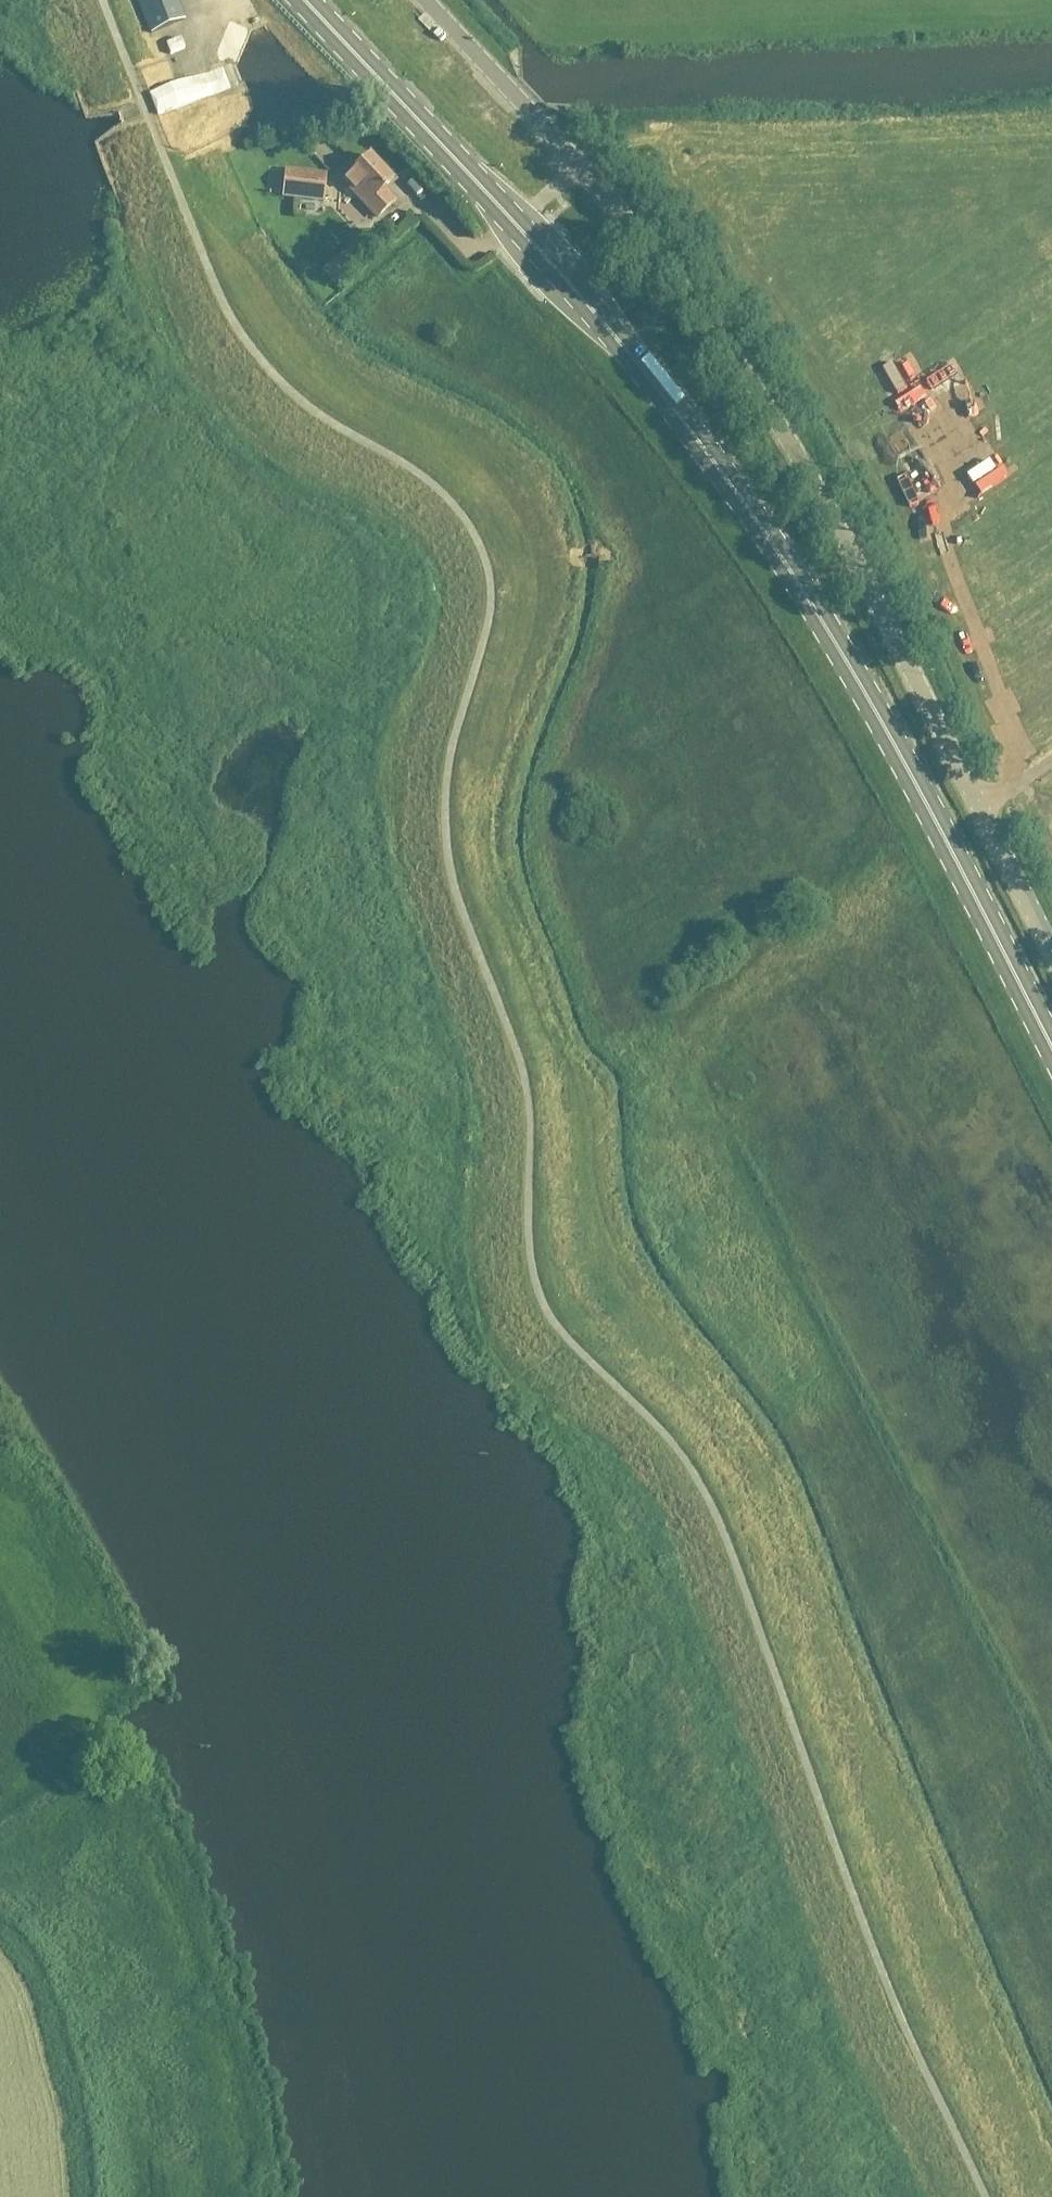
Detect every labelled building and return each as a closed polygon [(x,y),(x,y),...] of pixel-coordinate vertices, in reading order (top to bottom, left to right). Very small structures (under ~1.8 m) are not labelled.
[(175,0),(138,0),(151,35),(183,22),(175,0)] [(180,40),(165,46),(169,56),(184,50),(180,40)] [(221,68),(149,96),(157,117),(230,89),(221,68)] [(394,202),(383,190),(392,181),(369,157),(351,175),(343,184),(376,219),(394,202)] [(285,176),(283,198),(322,202),(324,180),(285,176)] [(358,240),(326,268),(337,280),(369,253),(358,240)]
